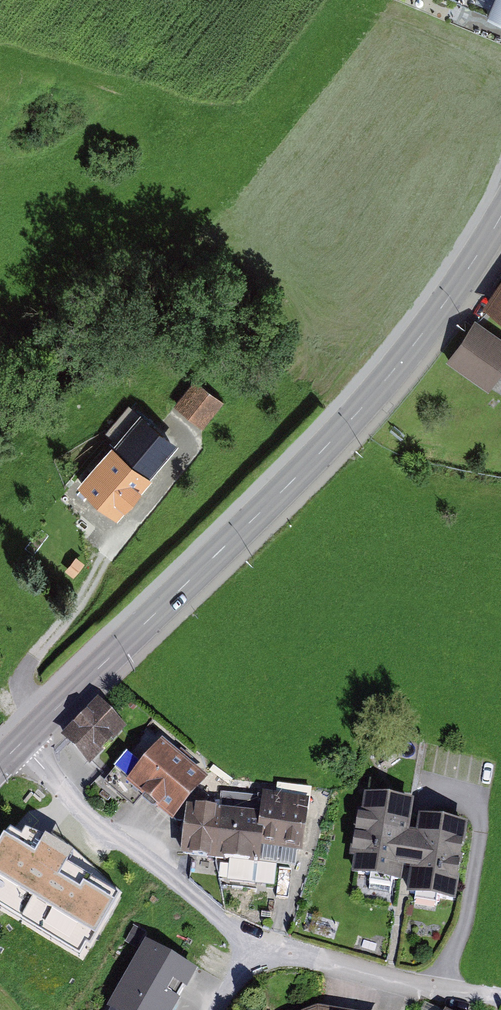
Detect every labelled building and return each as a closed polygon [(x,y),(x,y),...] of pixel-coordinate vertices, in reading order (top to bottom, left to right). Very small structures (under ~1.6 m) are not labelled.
[(500,20),(500,0),(455,0),(500,20)] [(488,309),(500,318),(500,289),(488,309)] [(500,370),(500,340),(474,321),(448,360),(488,389),(500,370)] [(224,403),(195,380),(175,406),(204,429),(224,403)] [(178,444),(140,412),(78,484),(116,517),(178,444)] [(124,728),(96,702),(64,737),(92,762),(124,728)] [(205,776),(159,738),(125,779),(173,817),(205,776)] [(303,852),(309,800),(264,794),(261,815),(188,806),(181,853),(263,864),(265,847),(303,852)] [(456,901),(466,826),(412,818),(414,803),(362,796),(352,872),(407,879),(413,880),(411,897),(456,901)] [(121,893),(70,860),(71,851),(44,832),(26,828),(18,836),(10,830),(0,842),(0,909),(82,959),(121,893)] [(145,941),(106,1009),(171,1009),(194,968),(145,941)]
